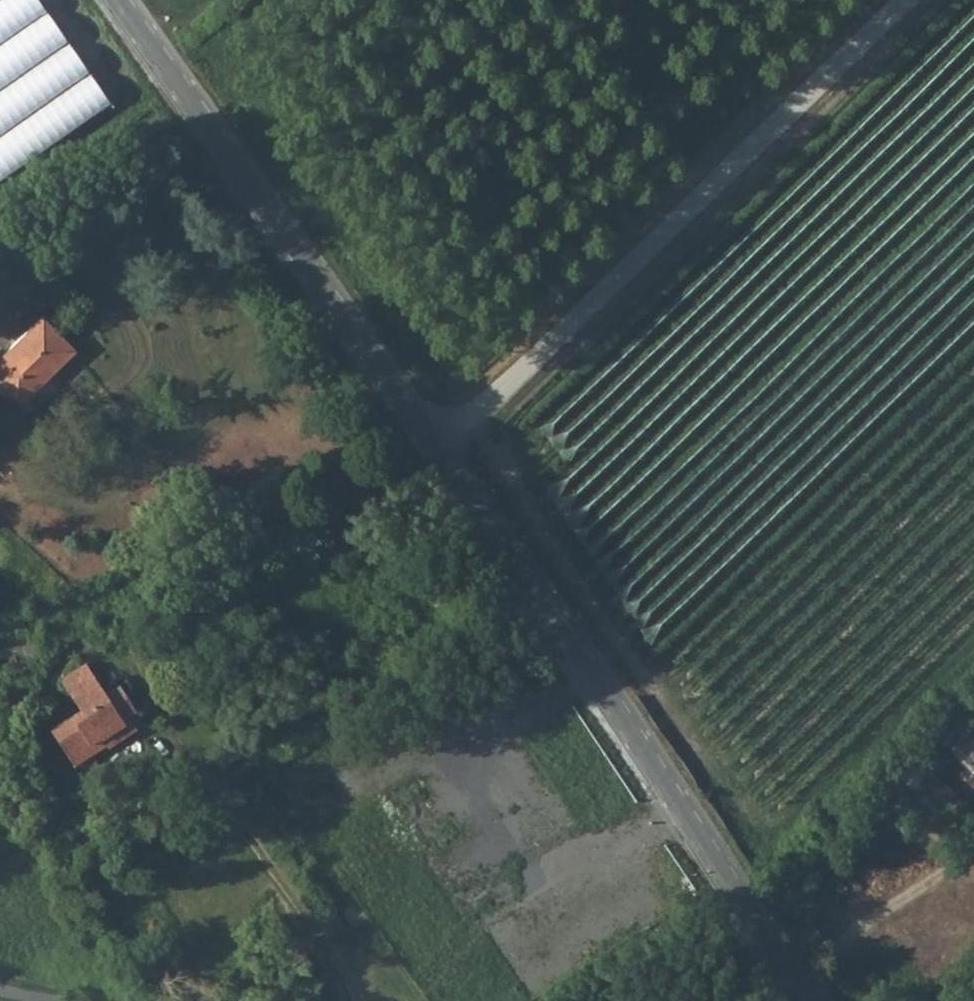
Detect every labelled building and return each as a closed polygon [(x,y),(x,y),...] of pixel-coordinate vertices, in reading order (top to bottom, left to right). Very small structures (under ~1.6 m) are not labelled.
[(108,110),(33,0),(0,0),(0,185),(108,110)] [(20,405),(78,347),(45,313),(0,358),(0,384),(20,405)] [(635,334),(538,424),(573,461),(551,482),(549,508),(665,633),(809,500),(811,476),(668,465),(669,452),(687,435),(664,434),(665,425),(641,447),(644,401),(639,396),(641,374),(647,368),(633,354),(635,334)] [(105,696),(87,668),(62,683),(80,713),(49,732),(72,768),(104,748),(105,751),(135,732),(127,718),(135,713),(119,688),(105,696)] [(953,747),(973,770),(973,728),(953,747)]
